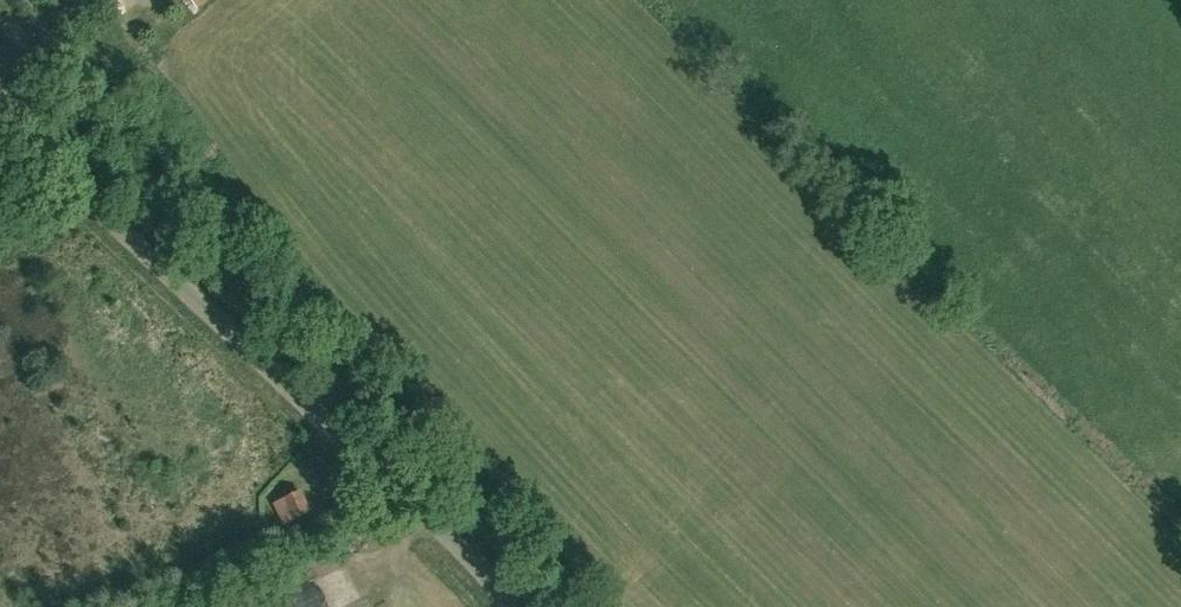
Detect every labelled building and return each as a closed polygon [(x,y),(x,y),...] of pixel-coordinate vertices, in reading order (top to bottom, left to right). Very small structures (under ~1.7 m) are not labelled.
[(277,502),(287,523),(311,511),(300,490),(277,502)]
